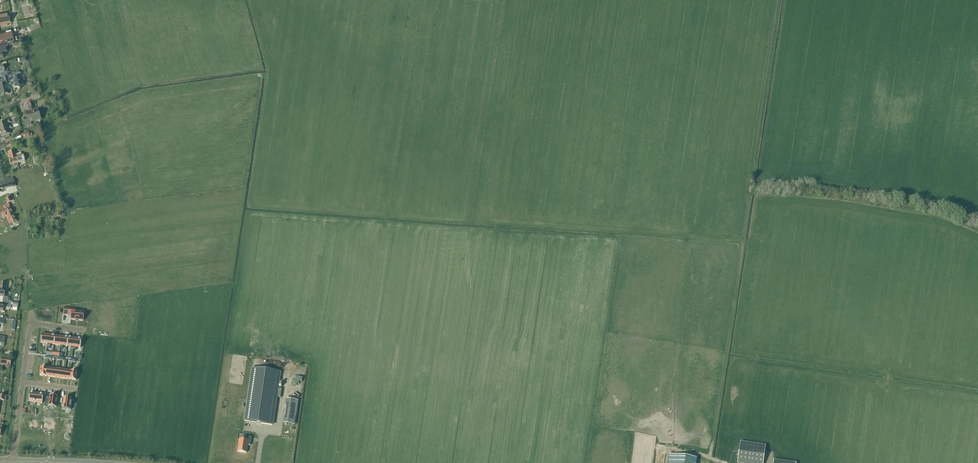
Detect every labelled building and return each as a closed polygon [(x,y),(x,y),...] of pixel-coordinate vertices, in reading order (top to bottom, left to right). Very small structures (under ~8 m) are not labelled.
[(10,22),(9,15),(7,15),(7,12),(0,13),(0,23),(1,23),(2,26),(7,25),(7,22),(10,22)] [(13,39),(11,31),(0,34),(0,42),(7,40),(10,39),(13,39)] [(5,43),(0,45),(0,58),(4,57),(2,52),(7,50),(5,45),(8,45),(8,44),(14,43),(13,41),(10,41),(5,43)] [(1,74),(2,77),(3,77),(7,75),(11,73),(10,72),(7,71),(7,69),(5,68),(2,66),(0,66),(0,74),(1,74)] [(24,76),(21,75),(20,73),(16,72),(15,74),(11,73),(7,75),(10,85),(14,84),(15,88),(20,89),(24,84),(23,82),(25,80),(24,76)] [(9,83),(7,77),(3,78),(4,79),(1,80),(1,81),(2,85),(0,85),(0,93),(1,96),(9,94),(6,84),(9,83)] [(35,122),(41,120),(37,110),(30,112),(30,111),(25,113),(27,117),(23,119),(26,127),(31,125),(30,122),(35,120),(35,122)] [(8,127),(7,124),(11,122),(11,120),(0,123),(0,130),(8,128),(8,127)] [(0,130),(0,131),(2,136),(10,134),(9,130),(13,128),(13,126),(8,127),(8,128),(0,130)] [(14,151),(8,153),(10,159),(9,159),(10,165),(25,161),(23,155),(22,155),(21,153),(15,154),(14,151)] [(0,181),(0,189),(2,188),(3,189),(12,186),(12,187),(16,186),(13,177),(0,181)] [(17,221),(9,203),(0,207),(0,219),(5,216),(9,224),(17,221)] [(3,311),(4,307),(11,308),(12,301),(10,301),(6,301),(3,300),(2,304),(0,304),(0,311),(3,311)] [(64,308),(63,315),(71,316),(71,319),(83,321),(84,313),(75,312),(75,309),(64,308)] [(47,344),(47,347),(50,347),(50,344),(54,345),(55,335),(48,335),(47,344)] [(60,345),(60,348),(63,349),(63,346),(67,346),(68,337),(62,336),(60,345)] [(73,347),(73,350),(76,350),(76,347),(80,348),(81,339),(75,338),(73,347)] [(252,368),(245,421),(272,425),(280,372),(252,368)] [(46,399),(45,406),(48,406),(56,407),(57,397),(58,397),(58,396),(49,395),(49,396),(49,397),(49,399),(46,399)] [(64,397),(62,409),(70,410),(72,398),(64,397)] [(286,399),(283,423),(295,425),(298,400),(286,399)] [(243,436),(242,440),(239,439),(237,452),(246,453),(247,445),(250,445),(251,437),(243,436)] [(737,462),(746,462),(763,462),(765,445),(740,442),(737,462)] [(696,458),(669,454),(668,462),(695,462),(696,458)]
